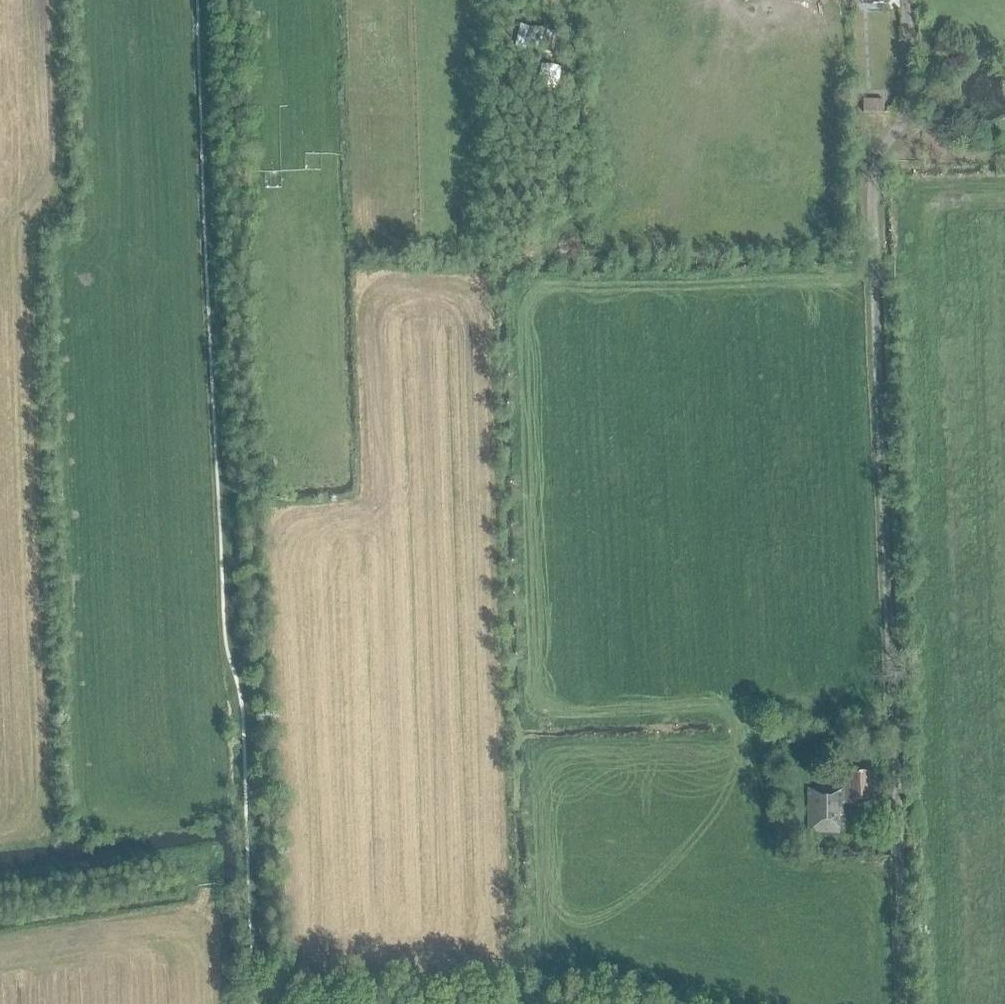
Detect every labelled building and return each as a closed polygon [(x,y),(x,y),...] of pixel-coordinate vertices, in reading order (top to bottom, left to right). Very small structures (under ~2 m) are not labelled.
[(846,789),(811,789),(811,833),(842,833),(842,815),(849,815),(849,805),(877,805),(877,781),(871,781),(871,775),(851,775),(851,781),(846,781),(846,789)]
